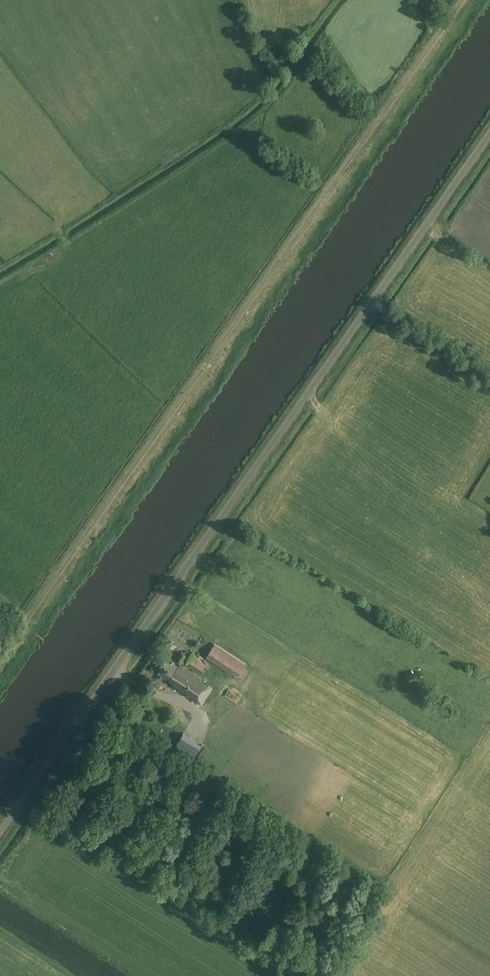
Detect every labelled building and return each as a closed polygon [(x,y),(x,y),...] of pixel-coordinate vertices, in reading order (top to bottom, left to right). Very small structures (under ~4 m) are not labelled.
[(233,671),(239,675),(244,667),(246,663),(215,643),(207,655),(233,671)] [(177,658),(183,661),(187,655),(182,652),(177,658)] [(207,664),(192,654),(191,654),(185,664),(200,674),(207,664)] [(171,664),(167,661),(159,672),(175,683),(174,686),(201,703),(212,687),(201,680),(202,679),(179,664),(178,666),(172,662),(171,664)]
